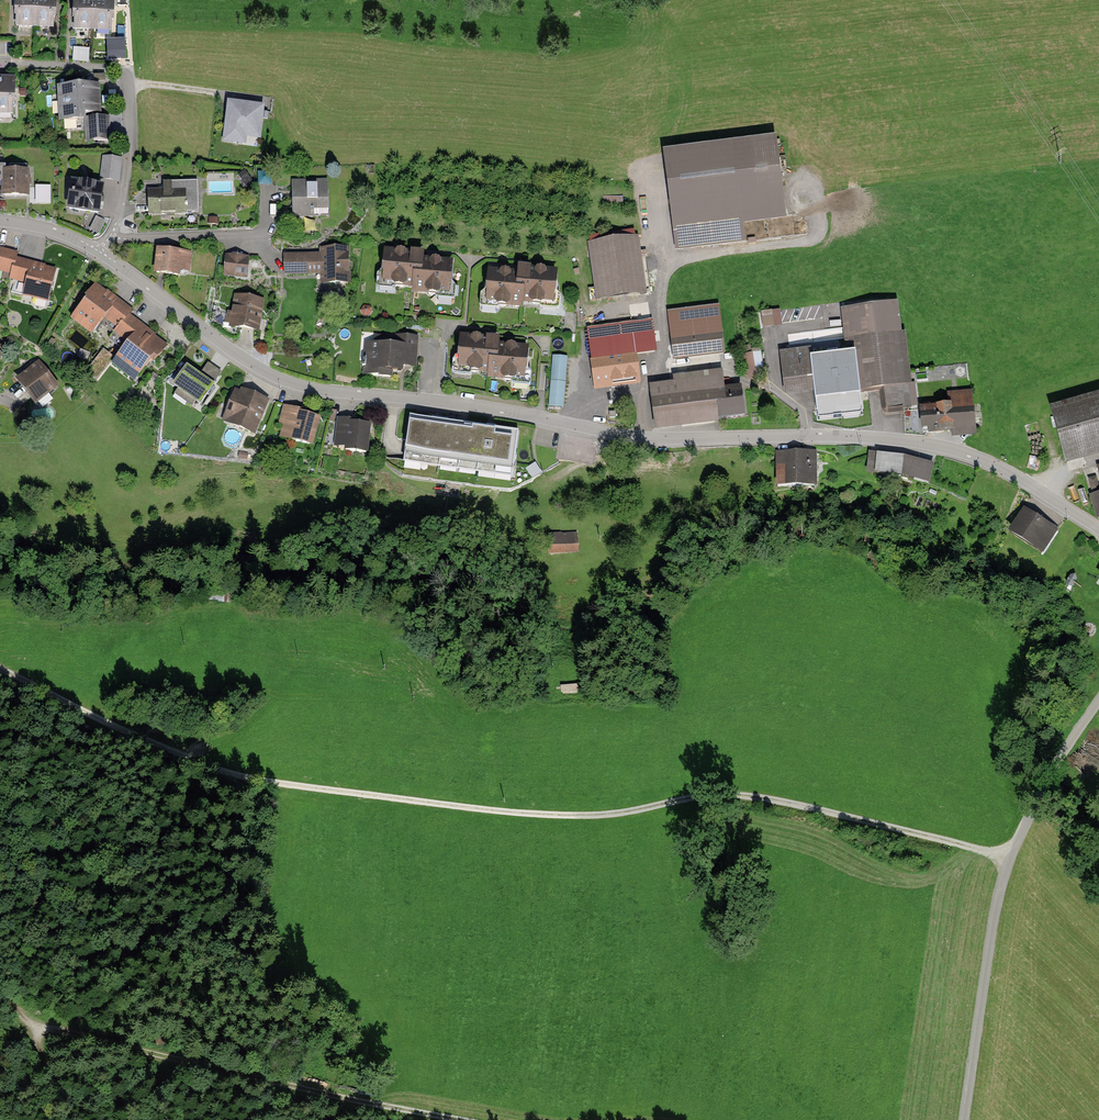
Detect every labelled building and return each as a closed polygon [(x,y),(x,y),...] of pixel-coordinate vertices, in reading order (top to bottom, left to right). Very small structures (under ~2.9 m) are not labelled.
[(16,16),(18,16),(17,25),(53,27),(53,18),(55,18),(56,0),(17,0),(16,16)] [(74,18),(75,18),(75,28),(111,30),(111,20),(113,20),(114,0),(75,0),(74,18)] [(124,41),(108,43),(109,60),(125,59),(124,41)] [(75,47),(74,59),(89,60),(90,48),(75,47)] [(0,81),(0,112),(13,112),(13,103),(15,103),(15,82),(0,81)] [(97,85),(60,88),(62,121),(78,120),(77,114),(98,113),(97,85)] [(265,103),(225,99),(220,142),(246,145),(247,138),(261,140),(265,103)] [(108,117),(92,118),(93,141),(109,140),(108,117)] [(730,153),(666,161),(677,247),(724,241),(722,224),(783,216),(774,148),(753,151),(752,144),(729,147),(730,153)] [(120,160),(104,159),(102,178),(117,180),(120,160)] [(27,195),(27,166),(11,166),(10,172),(5,172),(5,167),(0,167),(0,182),(4,182),(4,195),(27,195)] [(164,191),(147,192),(148,214),(198,212),(197,182),(164,183),(164,191)] [(101,187),(73,183),(69,208),(98,213),(101,187)] [(328,185),(293,186),(293,213),(303,213),(303,210),(313,210),(313,216),(328,215),(328,185)] [(50,187),(38,187),(38,202),(50,202),(50,187)] [(634,238),(592,244),(599,299),(641,294),(634,238)] [(322,256),(286,256),(287,273),(323,272),(324,283),(348,283),(348,249),(322,250),(322,256)] [(0,250),(0,283),(3,272),(14,275),(13,280),(29,285),(26,296),(50,302),(59,271),(19,260),(20,256),(0,250)] [(189,254),(159,251),(156,272),(178,275),(179,265),(188,266),(189,254)] [(431,254),(386,251),(384,290),(415,292),(414,297),(456,299),(458,267),(430,265),(431,254)] [(247,259),(227,257),(225,274),(246,276),(247,259)] [(522,278),(488,276),(486,308),(525,311),(526,303),(558,306),(560,273),(522,271),(522,278)] [(137,313),(98,284),(74,316),(97,333),(109,318),(123,328),(120,332),(133,342),(120,360),(147,381),(173,346),(134,317),(137,313)] [(261,300),(236,297),(232,326),(256,330),(261,300)] [(815,387),(818,411),(833,409),(834,417),(841,416),(840,408),(860,406),(858,388),(884,385),(887,410),(909,407),(897,303),(849,309),(850,319),(844,320),(847,345),(852,345),(853,353),(810,358),(809,350),(781,353),(786,390),(815,387)] [(718,307),(670,314),(676,356),(723,350),(718,307)] [(779,310),(761,312),(763,328),(781,326),(779,310)] [(651,320),(587,329),(594,384),(611,381),(612,386),(640,382),(636,354),(655,352),(651,320)] [(378,342),(368,342),(367,373),(397,374),(397,368),(411,369),(411,365),(420,365),(421,336),(378,334),(378,342)] [(506,339),(462,336),(460,375),(490,377),(490,382),(531,384),(533,352),(506,350),(506,339)] [(111,361),(100,354),(86,372),(97,379),(111,361)] [(760,354),(750,356),(753,370),(763,368),(760,354)] [(552,355),(551,406),(566,406),(567,355),(552,355)] [(36,401),(55,386),(38,365),(19,380),(36,401)] [(200,376),(187,367),(174,385),(200,403),(220,375),(207,365),(200,376)] [(730,378),(722,379),(722,377),(675,383),(676,388),(651,392),(655,425),(745,414),(741,388),(732,389),(730,378)] [(924,409),(921,409),(923,427),(929,426),(930,432),(975,427),(972,391),(948,394),(949,406),(930,408),(930,405),(924,405),(924,409)] [(253,399),(236,392),(224,420),(253,432),(266,401),(254,396),(253,399)] [(1053,417),(1064,454),(1098,444),(1098,404),(1053,417)] [(304,411),(285,406),(280,423),(295,427),(292,439),(311,444),(318,418),(303,414),(304,411)] [(519,432),(410,417),(404,462),(513,477),(519,432)] [(351,419),(339,418),(337,435),(348,437),(346,449),(366,452),(369,425),(350,422),(351,419)] [(815,451),(777,452),(778,487),(815,486),(815,451)] [(903,459),(870,455),(868,472),(901,476),(928,482),(933,466),(903,459)] [(1056,530),(1025,510),(1012,530),(1035,545),(1040,537),(1048,542),(1056,530)] [(577,532),(549,534),(551,554),(554,554),(575,552),(578,552),(577,532)]
